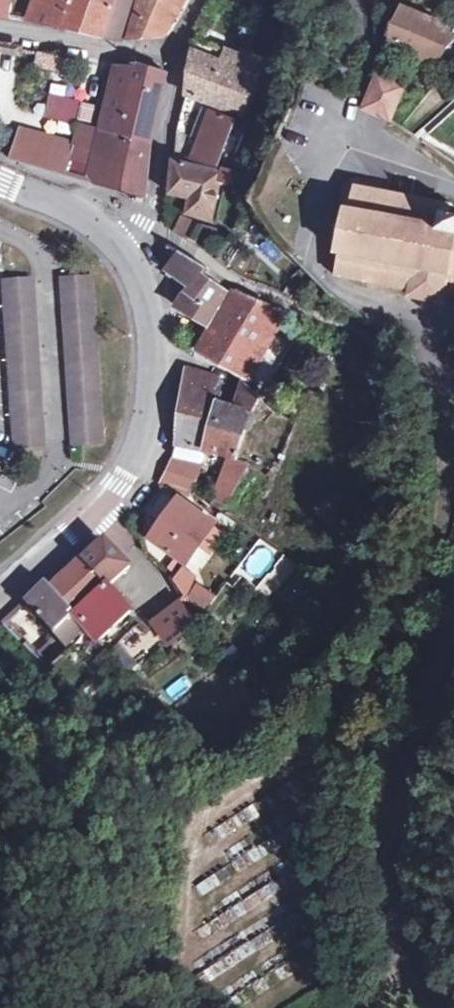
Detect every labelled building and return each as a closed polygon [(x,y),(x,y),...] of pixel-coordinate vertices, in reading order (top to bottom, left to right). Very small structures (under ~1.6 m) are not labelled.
[(10,19),(15,0),(0,0),(0,17),(10,19)] [(77,0),(40,0),(31,23),(64,29),(77,0)] [(64,29),(82,32),(107,36),(119,0),(77,0),(64,29)] [(137,0),(119,0),(107,36),(128,39),(133,15),(137,0)] [(138,16),(147,20),(141,41),(149,41),(156,39),(164,36),(169,32),(174,24),(178,17),(188,0),(143,0),(138,16)] [(441,19),(406,8),(390,50),(446,63),(453,50),(453,33),(441,19)] [(132,40),(141,41),(147,20),(138,16),(135,15),(132,40)] [(196,52),(191,80),(189,94),(246,115),(270,62),(256,56),(259,49),(249,45),(246,51),(251,53),(244,68),(225,60),(229,51),(200,39),(196,52)] [(44,48),(40,61),(69,68),(73,54),(44,48)] [(137,66),(122,63),(99,147),(71,140),(17,126),(12,142),(7,156),(149,197),(151,174),(155,134),(172,69),(141,57),(137,66)] [(99,147),(122,63),(110,61),(93,124),(78,121),(71,140),(99,147)] [(376,111),(389,120),(405,89),(383,79),(376,111)] [(178,137),(178,162),(197,165),(199,159),(226,165),(239,120),(217,111),(205,141),(178,137)] [(229,171),(197,165),(178,162),(176,192),(197,198),(194,214),(218,220),(229,171)] [(437,204),(437,200),(433,200),(433,203),(413,199),(414,196),(408,195),(408,198),(386,194),(388,190),(384,190),(383,193),(363,189),(360,184),(355,188),(358,193),(355,210),(348,209),(346,214),(350,215),(343,249),(340,249),(339,253),(347,255),(343,270),(338,274),(340,278),(345,276),(366,280),(366,284),(370,285),(371,281),(392,285),(390,289),(396,290),(397,286),(415,289),(414,294),(410,296),(413,301),(417,298),(443,302),(445,306),(449,303),(447,300),(447,296),(453,297),(453,213),(453,212),(453,204),(451,206),(437,204)] [(182,232),(197,241),(205,225),(190,217),(182,232)] [(171,278),(195,290),(226,305),(235,290),(207,274),(211,269),(171,244),(171,278)] [(100,273),(69,275),(76,442),(107,441),(100,273)] [(40,276),(10,277),(16,446),(46,445),(40,276)] [(289,309),(240,286),(237,292),(235,290),(226,305),(235,309),(222,333),(210,354),(252,376),(289,309)] [(215,326),(226,305),(195,290),(181,309),(215,326)] [(235,309),(226,305),(215,326),(214,329),(222,333),(235,309)] [(207,466),(211,451),(208,450),(216,422),(250,427),(255,412),(265,396),(249,381),(238,405),(224,402),(226,393),(219,392),(223,377),(198,371),(190,376),(189,387),(184,416),(189,416),(178,459),(207,466)] [(240,457),(250,427),(216,422),(208,450),(211,451),(240,457)] [(223,489),(241,495),(250,462),(232,457),(223,489)] [(178,459),(175,474),(197,481),(201,482),(207,466),(178,459)] [(175,474),(171,490),(195,495),(201,482),(197,481),(175,474)] [(241,495),(223,489),(220,500),(238,505),(241,495)] [(187,499),(172,521),(178,524),(181,536),(158,559),(177,581),(220,523),(187,499)] [(150,550),(158,559),(181,536),(178,524),(172,521),(150,550)] [(102,547),(83,563),(106,590),(118,580),(131,569),(108,542),(102,547)] [(106,590),(83,563),(75,571),(53,589),(74,617),(106,590)] [(118,580),(106,590),(74,617),(87,632),(103,653),(108,650),(101,642),(128,619),(115,603),(123,596),(119,591),(123,587),(118,580)] [(87,632),(74,617),(53,589),(50,586),(31,602),(70,646),(87,632)] [(169,652),(204,624),(186,600),(151,630),(169,652)] [(142,621),(120,637),(137,660),(159,643),(142,621)]
